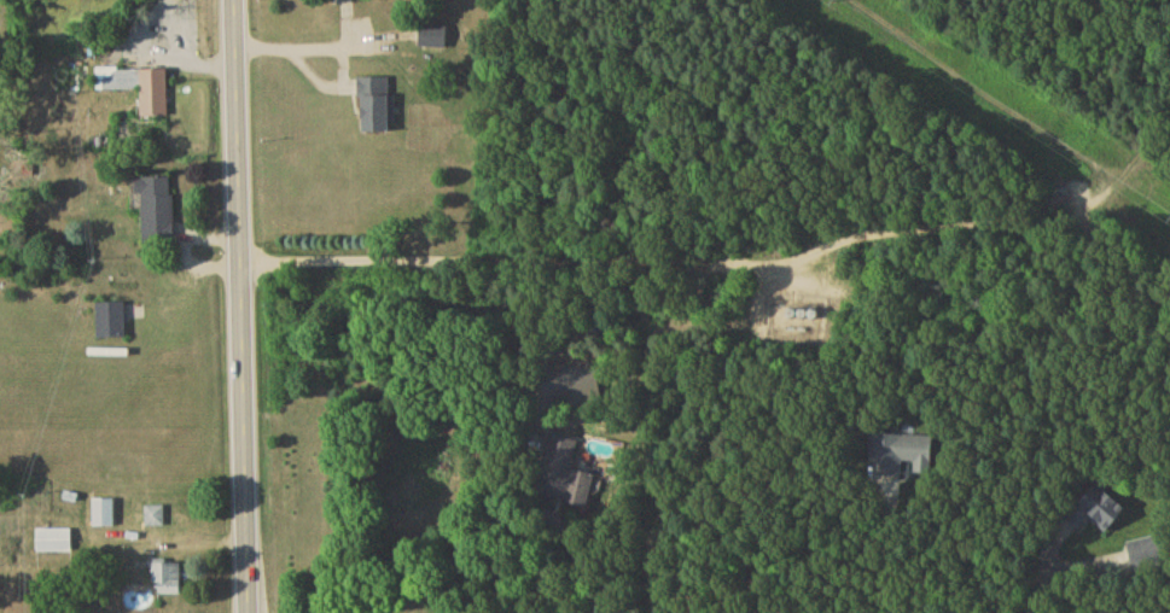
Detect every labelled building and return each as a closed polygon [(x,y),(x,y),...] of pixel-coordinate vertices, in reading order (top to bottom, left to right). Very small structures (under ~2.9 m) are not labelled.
[(449,29),(421,29),(421,52),(449,52),(449,29)] [(142,93),(142,119),(169,119),(169,71),(97,71),(97,93),(142,93)] [(391,134),(391,80),(362,80),(363,135),(391,134)] [(174,179),(142,179),(143,246),(175,246),(174,179)] [(98,306),(98,340),(126,340),(126,306),(98,306)] [(797,320),(820,320),(820,308),(797,308),(797,320)] [(572,472),(578,443),(548,437),(536,499),(589,510),(595,477),(572,472)] [(934,439),(876,437),(873,479),(904,480),(905,466),(914,466),(913,478),(932,479),(934,439)] [(1082,532),(1092,521),(1108,536),(1130,514),(1099,485),(1068,518),(1082,532)] [(115,501),(93,501),(93,530),(115,530),(115,501)] [(164,509),(146,509),(146,530),(164,530),(164,509)] [(72,532),(38,532),(38,556),(72,556),(72,532)] [(1168,565),(1160,538),(1128,547),(1135,574),(1168,565)] [(183,598),(183,565),(153,565),(153,588),(161,588),(161,598),(183,598)]
